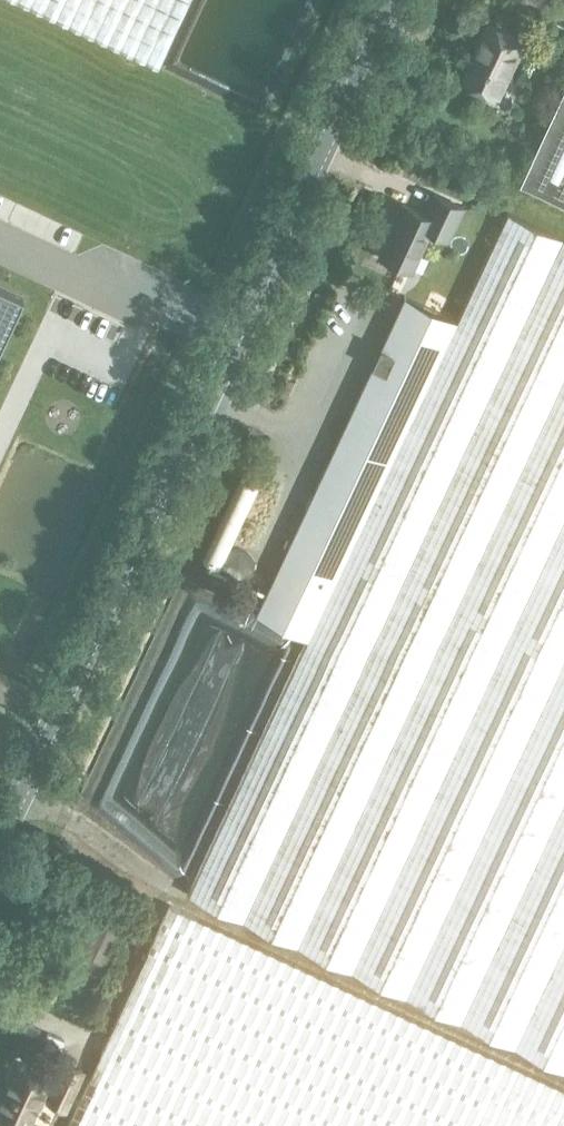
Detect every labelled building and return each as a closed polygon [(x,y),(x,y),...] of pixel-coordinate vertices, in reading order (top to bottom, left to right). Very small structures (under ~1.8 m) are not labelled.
[(158,65),(189,0),(20,0),(158,65)] [(478,49),(478,50),(464,78),(500,95),(526,38),(511,31),(511,30),(510,30),(509,33),(502,29),(503,26),(502,26),(501,27),(491,22),(484,35),(487,36),(486,38),(482,40),(480,44),(482,49),(481,50),(478,49)] [(523,177),(563,197),(563,90),(523,177)] [(416,159),(415,161),(410,172),(425,179),(431,166),(416,159)] [(379,254),(401,264),(411,269),(430,229),(448,237),(462,206),(434,193),(425,213),(403,203),(379,254)] [(307,638),(306,639),(188,893),(469,1024),(563,1068),(563,238),(507,211),(456,319),(307,638)] [(24,296),(0,285),(0,347),(24,296)] [(255,614),(307,638),(456,319),(404,295),(380,347),(380,348),(373,364),(372,364),(255,614)] [(246,463),(203,555),(222,563),(264,471),(246,463)] [(129,907),(105,895),(61,990),(85,1002),(129,907)] [(97,1063),(67,1125),(563,1125),(563,1089),(427,1024),(170,904),(115,1024),(97,1063)] [(79,1067),(70,1063),(65,1061),(56,1080),(50,1077),(51,1077),(16,1061),(8,1079),(10,1080),(0,1101),(0,1117),(20,1125),(28,1125),(42,1095),(48,1098),(48,1099),(65,1107),(83,1069),(79,1067)]
